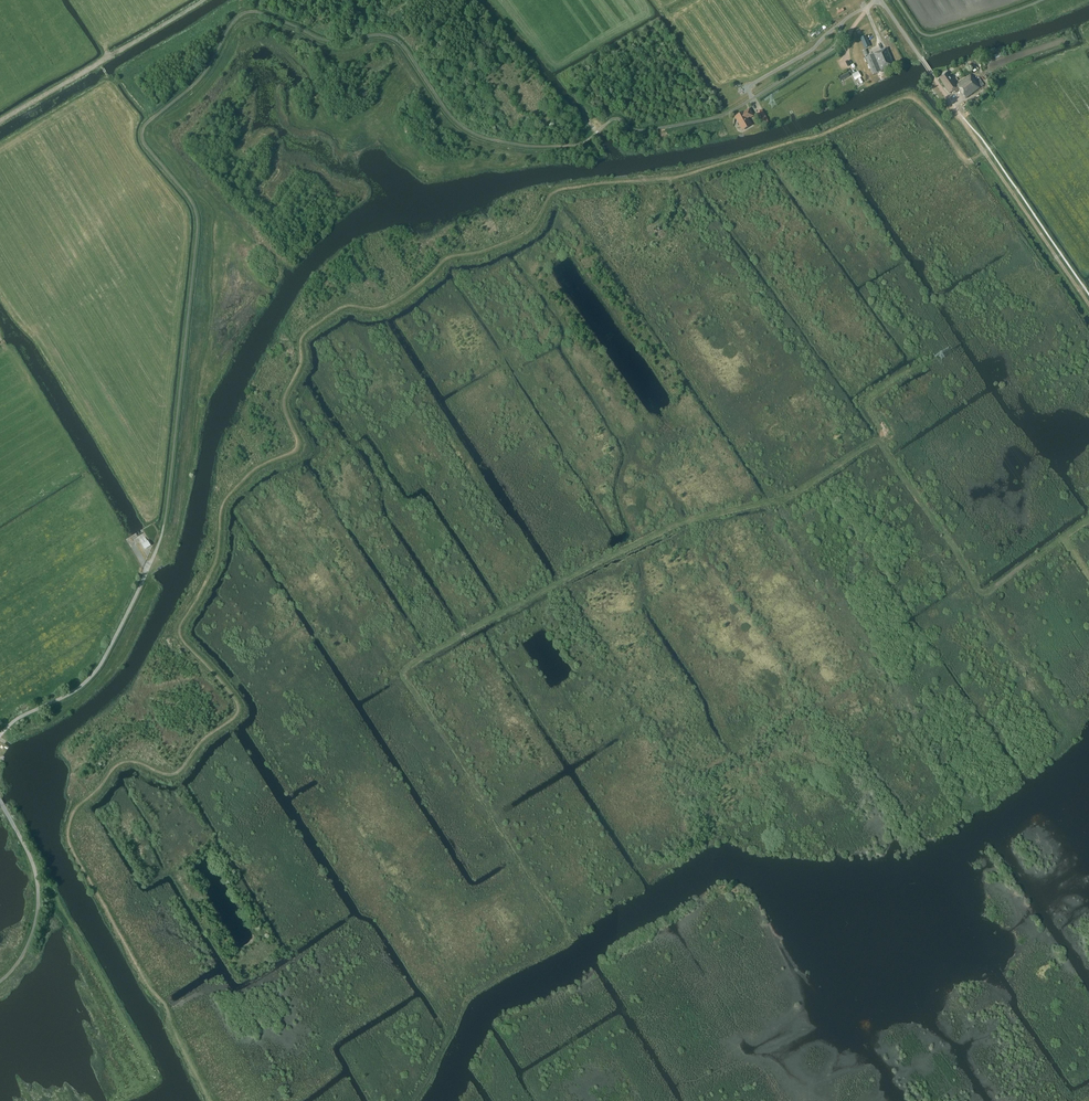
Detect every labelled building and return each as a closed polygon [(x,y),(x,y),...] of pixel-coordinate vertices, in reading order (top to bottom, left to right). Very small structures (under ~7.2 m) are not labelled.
[(886,40),(890,37),(884,30),(881,32),(886,40)] [(866,36),(861,38),(865,48),(870,46),(866,36)] [(887,48),(866,57),(873,75),(894,66),(890,59),(891,59),(887,48)] [(858,72),(852,75),(855,80),(861,77),(858,72)] [(848,73),(839,79),(841,82),(850,77),(848,73)] [(949,77),(946,73),(940,77),(942,81),(942,82),(950,93),(954,90),(955,92),(959,89),(966,98),(980,88),(971,75),(957,85),(950,76),(949,77)] [(750,110),(736,117),(743,130),(751,125),(747,119),(753,116),(750,110)] [(757,113),(763,123),(768,120),(762,110),(757,113)]
